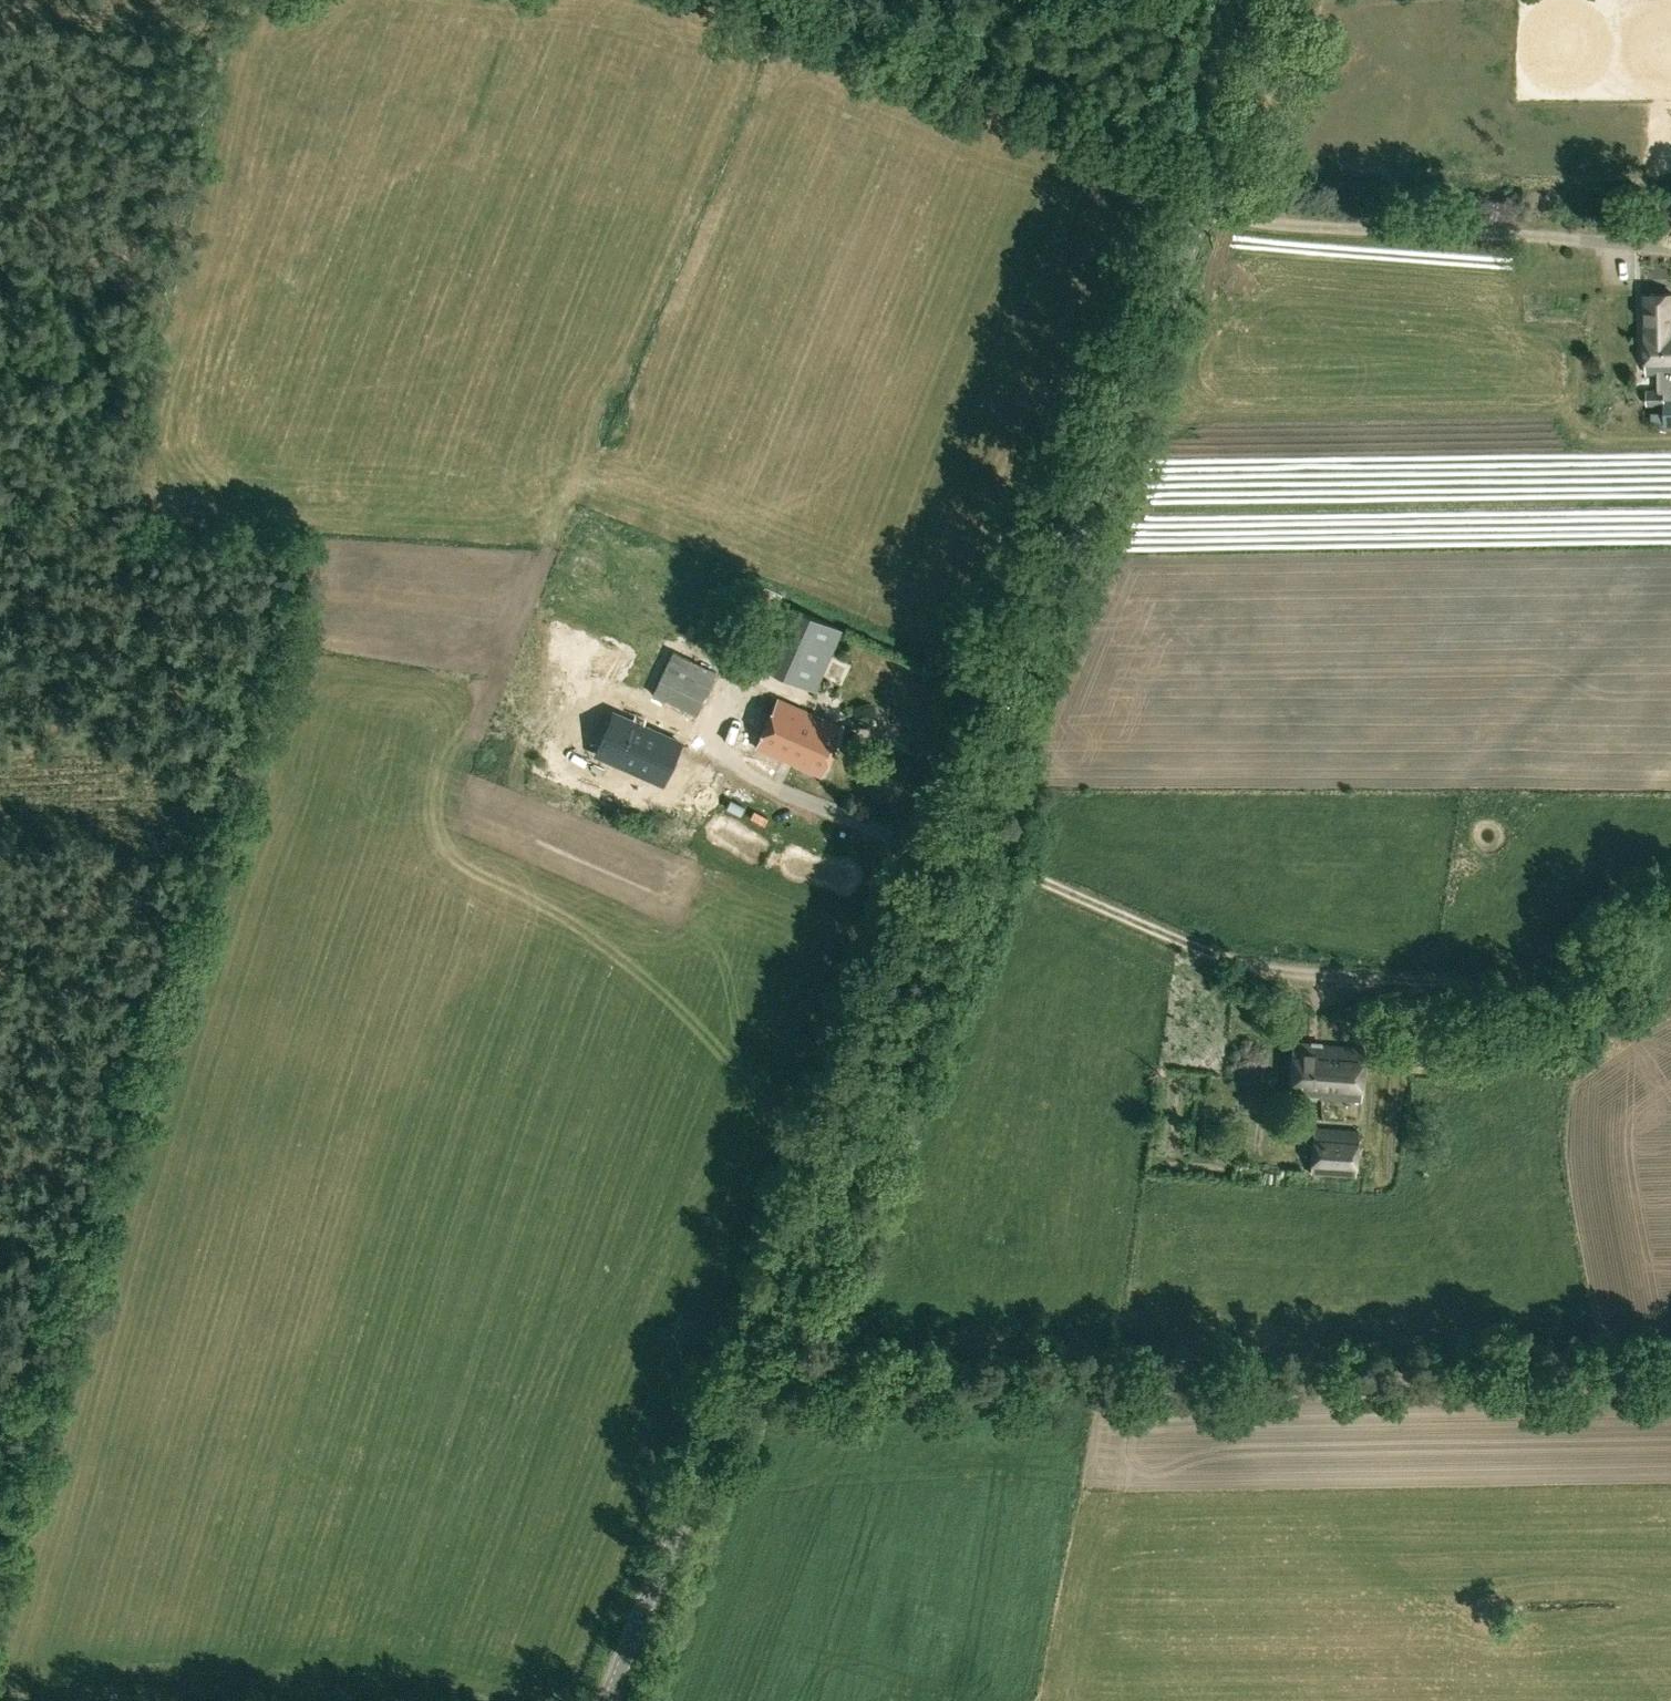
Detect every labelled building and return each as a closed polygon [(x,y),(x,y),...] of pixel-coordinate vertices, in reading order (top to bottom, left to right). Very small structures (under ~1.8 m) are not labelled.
[(1644,293),(1645,372),(1658,372),(1658,390),(1646,390),(1646,403),(1664,403),(1664,425),(1670,425),(1670,293),(1644,293)] [(1651,412),(1651,422),(1663,422),(1663,412),(1651,412)] [(840,630),(791,608),(764,669),(813,691),(840,630)] [(819,777),(841,729),(776,699),(754,748),(819,777)] [(684,738),(628,714),(628,715),(613,749),(637,760),(635,764),(635,765),(666,779),(684,738)] [(1360,1102),(1364,1049),(1293,1044),(1289,1097),(1360,1102)] [(1354,1177),(1357,1131),(1313,1129),(1311,1174),(1354,1177)]
